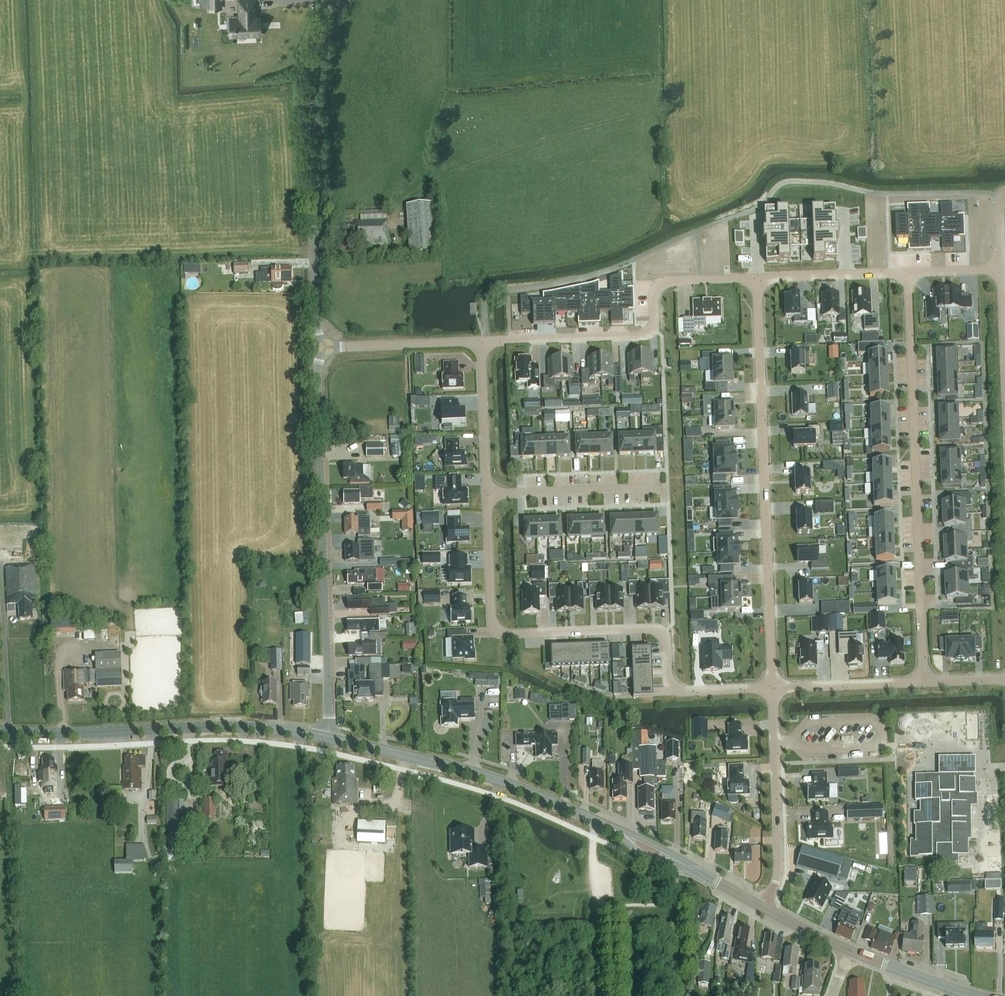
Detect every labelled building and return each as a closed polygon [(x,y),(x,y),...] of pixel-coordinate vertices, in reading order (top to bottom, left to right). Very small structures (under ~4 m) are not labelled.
[(242,18),(240,18),(240,35),(261,35),(261,29),(262,29),(262,23),(261,23),(261,18),(257,18),(257,0),(242,0),(242,18)] [(434,254),(431,204),(406,206),(409,256),(434,254)] [(958,220),(958,215),(947,215),(947,204),(935,204),(936,216),(937,227),(960,226),(959,220),(958,220)] [(913,205),(907,205),(907,207),(902,207),(903,217),(891,218),(891,229),(914,228),(913,205)] [(936,216),(925,216),(924,205),(913,205),(914,228),(937,227),(936,216)] [(765,231),(762,231),(763,242),(765,242),(766,263),(790,262),(789,249),(812,248),(813,261),(837,260),(836,240),(838,240),(838,228),(835,228),(835,208),(811,209),(811,222),(788,222),(788,209),(764,210),(765,231)] [(387,219),(387,211),(360,212),(361,221),(387,219)] [(344,235),(353,235),(353,243),(362,243),(362,245),(387,244),(386,220),(352,222),(352,218),(343,218),(344,235)] [(948,238),(959,237),(959,233),(960,233),(960,226),(937,227),(937,238),(937,250),(949,250),(948,238)] [(926,250),(926,239),(937,238),(937,227),(914,228),(915,251),(926,250)] [(909,250),(909,251),(915,251),(914,228),(891,229),(892,240),(904,240),(904,250),(909,250)] [(248,273),(248,263),(234,263),(234,274),(248,273)] [(256,283),(272,283),(272,286),(273,289),(276,290),(279,290),(282,289),(283,286),(283,283),(292,283),(291,268),(262,268),(262,273),(256,273),(256,283)] [(632,293),(632,288),(621,289),(621,275),(609,278),(610,292),(611,300),(634,300),(633,293),(632,293)] [(610,292),(599,292),(599,282),(591,284),(587,285),(587,288),(580,288),(579,288),(580,302),(588,301),(611,300),(610,292)] [(579,288),(580,288),(579,287),(568,289),(568,292),(561,292),(561,291),(551,293),(543,294),(543,303),(566,302),(580,302),(579,288)] [(958,288),(954,288),(954,290),(953,290),(951,290),(951,288),(950,289),(948,289),(949,309),(956,309),(962,309),(962,290),(961,290),(959,290),(959,288),(958,288)] [(937,290),(934,291),(935,303),(926,304),(927,316),(927,320),(941,320),(940,316),(940,310),(949,309),(948,289),(945,289),(945,290),(942,290),(942,289),(937,289),(937,290)] [(863,316),(864,330),(878,330),(877,314),(871,315),(870,292),(852,293),(853,316),(863,316)] [(839,316),(839,322),(845,322),(845,310),(839,311),(838,293),(822,294),(823,316),(839,316)] [(793,323),(807,323),(807,311),(799,311),(798,295),(790,296),(790,297),(784,298),(785,317),(793,317),(793,323)] [(543,303),(528,303),(528,296),(520,297),(521,315),(533,314),(533,325),(544,325),(543,303)] [(963,297),(963,308),(974,308),(974,297),(963,297)] [(600,322),(600,312),(611,312),(611,300),(588,301),(589,324),(596,324),(596,323),(600,322)] [(622,311),(633,311),(633,306),(634,306),(634,300),(611,300),(611,312),(611,323),(623,323),(622,311)] [(682,318),(683,336),(694,335),(694,328),(705,327),(705,319),(720,318),(719,300),(692,301),(693,318),(682,318)] [(582,323),(583,324),(589,324),(588,301),(580,302),(566,302),(566,313),(578,313),(578,323),(582,323)] [(555,314),(566,313),(566,302),(543,303),(544,325),(555,324),(555,314)] [(967,326),(968,340),(979,340),(978,325),(967,326)] [(878,333),(870,334),(870,342),(878,341),(878,333)] [(805,344),(817,344),(817,335),(805,335),(805,344)] [(691,348),(691,340),(678,341),(679,349),(691,348)] [(869,364),(887,364),(886,352),(877,353),(877,344),(858,344),(858,354),(868,354),(869,364)] [(829,346),(829,358),(839,358),(839,346),(829,346)] [(798,354),(790,354),(791,373),(804,373),(804,354),(810,353),(809,347),(797,348),(798,354)] [(938,363),(959,362),(958,351),(942,351),(938,351),(938,363)] [(708,372),(713,372),(731,372),(730,359),(714,359),(714,353),(702,354),(702,360),(707,360),(708,372)] [(652,354),(640,355),(641,375),(640,375),(641,380),(652,379),(652,374),(653,374),(652,354)] [(634,375),(640,375),(641,375),(640,355),(628,355),(629,375),(629,377),(629,381),(634,381),(634,375)] [(415,369),(424,369),(423,357),(414,357),(415,369)] [(601,378),(600,358),(588,358),(589,379),(589,380),(589,385),(594,385),(594,379),(601,378)] [(608,387),(613,386),(613,379),(612,379),(612,378),(613,378),(612,358),(600,358),(601,378),(601,381),(608,380),(608,387)] [(527,389),(539,389),(538,367),(531,367),(531,359),(514,360),(515,384),(527,383),(527,389)] [(572,359),(560,360),(561,382),(568,382),(568,388),(579,388),(579,376),(573,376),(572,359)] [(561,382),(560,360),(548,360),(549,377),(543,377),(543,389),(554,389),(554,382),(561,382)] [(938,375),(959,374),(959,362),(938,363),(938,375)] [(458,371),(458,363),(444,363),(444,375),(442,375),(443,390),(463,389),(463,375),(458,375),(458,371)] [(691,371),(691,363),(680,363),(680,372),(691,371)] [(869,364),(869,375),(887,374),(887,364),(869,364)] [(731,372),(713,372),(713,384),(731,384),(731,372)] [(869,386),(887,385),(887,374),(869,375),(869,386)] [(939,386),(957,385),(957,374),(959,374),(938,375),(939,386)] [(887,385),(869,386),(870,397),(888,396),(887,385)] [(957,385),(939,386),(939,398),(947,398),(955,397),(958,397),(957,385)] [(807,394),(792,395),(793,416),(808,415),(807,394)] [(692,404),(692,395),(681,395),(681,404),(692,404)] [(457,398),(443,398),(443,407),(441,407),(441,421),(443,421),(444,425),(451,425),(451,421),(464,420),(464,406),(457,407),(457,398)] [(540,409),(540,401),(529,401),(529,409),(540,409)] [(710,418),(714,417),(733,417),(732,404),(709,405),(710,418)] [(870,419),(889,418),(888,407),(870,408),(870,419)] [(940,407),(940,419),(958,419),(958,407),(940,407)] [(555,412),(555,416),(555,423),(570,423),(569,411),(561,412),(555,412)] [(400,416),(389,416),(389,427),(400,427),(400,416)] [(733,417),(714,417),(715,429),(733,429),(733,417)] [(889,418),(870,419),(871,430),(889,429),(889,418)] [(959,430),(958,419),(940,419),(941,431),(959,430)] [(653,428),(654,436),(642,436),(643,454),(655,454),(654,446),(663,446),(662,427),(653,428)] [(793,435),(791,435),(791,443),(793,442),(793,448),(815,447),(814,438),(820,438),(820,427),(808,427),(808,433),(793,434),(793,435)] [(686,438),(701,437),(701,429),(686,429),(686,438)] [(889,429),(871,430),(871,440),(889,440),(889,429)] [(941,443),(959,442),(959,436),(964,435),(964,430),(959,430),(941,431),(941,443)] [(534,459),(533,438),(522,439),(522,436),(515,436),(515,449),(521,448),(522,459),(521,459),(534,459)] [(631,455),(643,454),(642,436),(631,437),(631,455)] [(631,455),(631,437),(619,437),(619,455),(631,455)] [(533,438),(534,459),(545,458),(544,440),(533,441),(533,438)] [(588,457),(600,456),(599,438),(587,439),(588,457)] [(599,438),(600,456),(611,456),(611,438),(599,438)] [(588,457),(587,439),(576,439),(576,457),(588,457)] [(684,462),(693,462),(692,439),(683,439),(684,462)] [(458,452),(458,449),(459,449),(459,440),(446,441),(446,452),(444,453),(445,467),(466,467),(466,452),(458,452)] [(544,440),(545,458),(556,458),(556,440),(544,440)] [(556,440),(556,458),(568,458),(568,440),(556,440)] [(864,456),(874,456),(874,452),(890,451),(889,440),(871,440),(872,449),(864,449),(864,456)] [(712,449),(712,463),(735,462),(734,455),(733,455),(733,449),(728,449),(728,442),(716,442),(716,449),(712,449)] [(391,457),(404,456),(404,444),(391,445),(391,457)] [(366,445),(366,458),(384,457),(384,445),(366,445)] [(960,463),(960,457),(965,457),(965,449),(957,449),(957,452),(942,452),(942,464),(960,463)] [(872,473),(891,472),(890,461),(872,462),(872,473)] [(735,462),(712,463),(713,483),(725,483),(725,475),(734,475),(733,468),(735,468),(735,462)] [(943,475),(961,475),(960,463),(942,464),(943,475)] [(343,464),(343,479),(350,478),(350,484),(370,484),(370,480),(363,476),(363,466),(354,466),(354,464),(343,464)] [(873,484),(891,483),(891,472),(872,473),(873,484)] [(809,473),(794,473),(795,494),(810,493),(809,473)] [(961,486),(961,475),(943,475),(943,487),(961,486)] [(461,477),(435,478),(436,491),(443,490),(444,505),(468,505),(467,489),(459,489),(459,486),(461,486),(461,477)] [(891,483),(873,484),(870,484),(871,495),(873,495),(891,494),(891,483)] [(360,499),(372,499),(372,487),(359,487),(359,491),(343,491),(344,504),(360,504),(360,499)] [(716,508),(736,507),(736,501),(735,501),(734,494),(730,494),(730,487),(713,487),(714,508),(716,508)] [(891,494),(873,495),(874,506),(892,505),(891,494)] [(410,505),(405,499),(400,504),(405,509),(410,505)] [(833,501),(815,502),(815,513),(833,512),(833,501)] [(944,515),(965,514),(965,502),(944,503),(944,515)] [(736,507),(716,508),(717,521),(718,521),(719,528),(731,528),(731,520),(735,520),(735,513),(737,513),(736,507)] [(422,526),(439,525),(438,512),(422,513),(422,526)] [(811,513),(796,513),(796,534),(811,533),(811,513)] [(960,527),(960,532),(972,532),(972,521),(966,521),(965,514),(944,515),(945,527),(960,527)] [(892,516),(874,517),(875,528),(893,527),(892,516)] [(345,519),(345,533),(357,533),(357,537),(367,537),(370,537),(370,517),(357,517),(357,519),(345,519)] [(646,536),(645,517),(634,518),(635,536),(646,536)] [(645,517),(646,536),(658,535),(657,518),(658,518),(658,517),(645,517)] [(448,529),(448,535),(446,535),(447,544),(455,543),(455,542),(469,541),(469,528),(460,528),(460,518),(448,518),(448,529)] [(623,536),(622,518),(611,519),(611,537),(623,536)] [(635,536),(634,518),(622,518),(623,536),(635,536)] [(591,520),(592,540),(603,540),(603,520),(603,519),(591,520)] [(580,538),(579,520),(567,521),(568,539),(580,538)] [(579,520),(580,538),(591,538),(591,540),(592,540),(591,520),(579,520)] [(548,540),(548,521),(536,522),(537,540),(548,540)] [(548,521),(548,540),(560,539),(559,521),(560,521),(548,521)] [(537,540),(536,522),(524,522),(525,540),(537,540)] [(893,527),(875,528),(875,539),(893,538),(893,527)] [(718,553),(738,552),(738,546),(736,546),(736,539),(732,539),(731,532),(719,532),(719,540),(713,540),(713,553),(718,553)] [(946,551),(967,550),(967,543),(973,543),(972,532),(960,532),(960,538),(945,539),(946,551)] [(893,538),(875,539),(875,550),(894,549),(893,538)] [(359,555),(365,555),(365,546),(346,547),(346,561),(359,561),(359,555)] [(818,547),(797,548),(798,562),(811,562),(811,570),(829,569),(829,555),(818,556),(818,547)] [(894,549),(875,550),(876,561),(894,560),(894,549)] [(967,550),(946,551),(946,563),(961,563),(962,568),(974,568),(973,557),(967,557),(967,550)] [(738,558),(738,552),(718,553),(719,566),(720,566),(721,573),(733,573),(733,565),(737,565),(737,558),(738,558)] [(440,553),(422,553),(422,565),(440,565),(440,553)] [(449,570),(449,584),(471,584),(470,569),(466,569),(466,557),(450,558),(451,570),(449,570)] [(649,560),(649,569),(661,569),(661,560),(649,560)] [(32,606),(37,606),(36,600),(37,600),(35,567),(5,568),(7,604),(9,604),(9,605),(18,604),(19,620),(30,620),(30,619),(33,619),(32,606)] [(545,567),(531,568),(532,580),(545,580),(545,567)] [(947,575),(947,587),(968,586),(968,579),(974,579),(974,568),(962,568),(962,574),(947,575)] [(346,580),(347,579),(347,584),(355,584),(366,584),(366,583),(368,583),(368,591),(383,590),(382,583),(384,583),(384,569),(355,570),(355,573),(347,573),(347,575),(346,575),(346,580)] [(894,570),(876,571),(877,583),(895,582),(894,570)] [(689,577),(690,584),(699,583),(698,576),(689,577)] [(724,585),(723,577),(708,578),(708,588),(717,592),(717,598),(719,598),(740,597),(739,584),(724,585)] [(657,588),(649,589),(650,608),(663,608),(663,595),(669,595),(669,581),(657,581),(657,588)] [(650,608),(649,589),(640,589),(640,582),(629,582),(629,596),(636,596),(636,609),(650,608)] [(895,582),(877,583),(877,593),(895,592),(895,582)] [(416,592),(416,584),(398,585),(398,592),(416,592)] [(546,598),(545,584),(533,585),(533,591),(522,591),(523,614),(539,613),(539,598),(546,598)] [(798,585),(799,604),(812,604),(812,584),(798,585)] [(989,585),(980,586),(980,596),(990,595),(989,585)] [(968,586),(947,587),(948,599),(969,599),(968,586)] [(609,590),(595,591),(596,611),(609,610),(609,590)] [(622,590),(609,590),(609,610),(623,610),(622,590)] [(440,604),(440,591),(423,592),(424,605),(440,604)] [(569,592),(555,593),(556,613),(569,612),(569,592)] [(582,592),(569,592),(569,612),(583,611),(582,592)] [(895,592),(877,593),(877,604),(896,604),(895,592)] [(452,597),(453,597),(453,609),(450,609),(450,608),(450,624),(451,624),(451,623),(471,623),(472,623),(471,607),(471,608),(466,608),(466,597),(466,596),(452,597)] [(740,597),(719,598),(720,610),(740,609),(740,597)] [(386,599),(348,600),(349,610),(372,609),(372,615),(390,615),(390,608),(386,608),(386,599)] [(833,603),(833,614),(845,614),(844,602),(833,603)] [(691,621),(703,621),(703,612),(690,613),(691,621)] [(867,614),(868,630),(882,630),(881,614),(867,614)] [(843,632),(842,616),(829,617),(830,632),(843,632)] [(74,617),(49,617),(49,631),(74,631),(74,617)] [(828,618),(817,619),(818,634),(828,633),(828,618)] [(379,621),(378,621),(362,621),(348,622),(348,631),(362,631),(362,634),(370,633),(370,640),(386,640),(385,630),(379,630),(379,621)] [(705,632),(718,632),(717,621),(705,622),(705,632)] [(416,636),(415,624),(406,624),(406,637),(416,636)] [(466,639),(465,632),(447,633),(447,639),(452,639),(453,661),(466,660),(467,661),(475,660),(474,652),(473,651),(472,639),(466,639)] [(859,634),(840,634),(841,653),(850,652),(851,666),(851,668),(860,667),(859,665),(864,665),(864,657),(866,657),(865,648),(863,648),(863,645),(859,645),(859,634)] [(961,639),(962,661),(968,661),(968,660),(975,659),(975,651),(982,650),(981,638),(974,638),(961,639)] [(955,661),(962,661),(961,639),(941,640),(941,652),(948,652),(949,660),(955,660),(955,661)] [(301,661),(311,660),(310,641),(300,642),(301,661)] [(416,650),(416,648),(419,648),(419,642),(416,642),(416,641),(403,641),(403,650),(416,650)] [(715,641),(704,641),(705,648),(703,648),(704,671),(713,671),(713,668),(721,668),(720,661),(731,660),(731,648),(720,649),(720,647),(716,648),(715,641)] [(886,645),(874,645),(874,659),(886,659),(887,664),(901,664),(900,641),(886,641),(886,645)] [(363,656),(376,656),(381,656),(381,642),(363,643),(363,646),(348,646),(349,656),(363,656)] [(800,646),(800,667),(816,667),(816,654),(823,654),(823,643),(815,643),(815,645),(800,646)] [(590,646),(580,647),(581,667),(590,666),(590,646)] [(599,646),(590,646),(590,666),(600,666),(599,646)] [(599,646),(600,666),(610,666),(609,646),(599,646)] [(551,668),(561,667),(560,647),(551,648),(551,668)] [(570,647),(560,647),(561,667),(571,667),(570,647)] [(570,647),(571,667),(581,667),(580,647),(570,647)] [(632,659),(652,659),(651,649),(631,650),(632,659)] [(282,670),(282,650),(270,650),(270,671),(282,670)] [(97,687),(121,687),(121,654),(96,654),(96,671),(86,671),(86,670),(64,671),(64,691),(68,691),(68,701),(84,701),(84,688),(87,688),(87,684),(97,684),(97,687)] [(652,668),(652,659),(632,659),(632,669),(652,668)] [(383,693),(382,680),(382,665),(370,665),(370,682),(365,682),(365,678),(365,684),(365,692),(367,692),(367,701),(368,701),(370,703),(373,702),(374,701),(375,701),(375,693),(383,693)] [(310,667),(297,667),(297,676),(310,676),(310,667)] [(632,679),(652,678),(652,668),(632,669),(632,679)] [(365,684),(365,678),(365,671),(349,671),(349,694),(354,693),(354,701),(367,701),(367,692),(365,692),(365,684)] [(498,686),(502,686),(502,678),(498,678),(499,673),(476,673),(475,686),(498,687),(498,686)] [(653,688),(652,678),(632,679),(633,689),(653,688)] [(276,693),(278,693),(278,684),(276,684),(276,682),(262,682),(262,688),(261,688),(261,698),(262,698),(263,705),(277,704),(276,693)] [(294,708),(306,708),(306,698),(308,698),(308,692),(310,692),(310,684),(290,684),(290,700),(294,700),(294,708)] [(515,690),(515,700),(525,700),(525,690),(523,690),(523,686),(517,686),(517,690),(515,690)] [(633,698),(653,698),(653,688),(633,689),(633,698)] [(457,720),(474,719),(474,699),(460,699),(460,702),(441,703),(441,726),(443,726),(444,727),(448,727),(449,726),(458,726),(457,720)] [(570,705),(549,705),(549,720),(571,719),(570,705)] [(692,720),(693,741),(708,741),(707,720),(692,720)] [(726,737),(725,737),(726,753),(727,753),(727,752),(747,752),(748,752),(747,736),(747,737),(742,737),(741,726),(742,726),(742,725),(728,726),(729,738),(726,738),(726,737)] [(644,778),(644,789),(638,789),(639,811),(647,811),(648,812),(651,812),(652,811),(654,811),(653,789),(653,786),(657,786),(657,777),(666,777),(665,761),(657,762),(656,746),(641,747),(641,732),(632,732),(633,770),(639,770),(640,778),(644,778)] [(557,734),(516,735),(516,746),(536,746),(536,758),(551,758),(551,745),(557,745),(557,734)] [(679,760),(678,742),(666,743),(666,760),(679,760)] [(230,775),(230,765),(227,765),(227,754),(215,754),(216,763),(212,763),(212,772),(210,774),(210,788),(231,788),(231,775),(230,775)] [(915,775),(915,800),(923,800),(923,812),(913,812),(913,825),(915,825),(915,840),(910,840),(910,846),(910,857),(918,857),(918,856),(932,856),(932,859),(936,859),(936,861),(950,861),(950,863),(958,863),(958,855),(968,855),(968,840),(971,840),(971,824),(967,824),(967,806),(977,806),(977,794),(975,794),(975,757),(938,757),(938,775),(915,775)] [(141,767),(145,767),(145,758),(125,758),(126,769),(123,769),(123,776),(123,790),(141,790),(141,767)] [(613,800),(627,799),(626,784),(632,784),(632,777),(632,758),(622,758),(622,765),(618,765),(618,781),(613,781),(613,800)] [(45,793),(54,793),(54,787),(58,787),(57,765),(55,765),(54,760),(43,760),(43,767),(41,767),(42,787),(45,787),(45,793)] [(593,774),(590,774),(590,790),(603,790),(603,762),(592,762),(592,770),(593,770),(593,774)] [(738,802),(738,796),(749,796),(749,781),(742,781),(742,776),(743,776),(743,766),(729,766),(729,782),(727,782),(728,797),(729,802),(730,804),(736,804),(738,802)] [(357,804),(357,779),(354,779),(354,767),(337,767),(337,779),(333,779),(332,804),(357,804)] [(839,778),(859,777),(858,767),(838,767),(839,778)] [(807,786),(807,802),(808,801),(829,800),(829,801),(830,801),(829,785),(827,786),(826,774),(812,775),(813,786),(807,786)] [(703,785),(712,785),(712,775),(703,775),(703,785)] [(662,802),(662,813),(663,813),(663,821),(674,821),(674,812),(674,811),(674,806),(674,801),(674,787),(662,787),(662,802)] [(157,800),(157,792),(149,792),(149,801),(157,800)] [(214,814),(216,814),(216,799),(203,800),(203,822),(214,822),(214,814)] [(185,831),(184,800),(166,800),(167,831),(185,831)] [(730,810),(716,805),(712,817),(725,821),(730,810)] [(883,805),(854,806),(855,820),(883,819),(883,805)] [(65,820),(65,808),(45,808),(45,821),(65,820)] [(813,826),(807,826),(807,841),(831,841),(831,826),(827,826),(827,814),(813,814),(813,826)] [(157,824),(157,816),(147,816),(147,824),(157,824)] [(705,817),(696,817),(696,822),(694,821),(693,838),(705,839),(706,822),(704,822),(705,817)] [(726,829),(718,829),(717,834),(715,834),(715,851),(727,852),(727,835),(726,835),(726,829)] [(469,868),(487,867),(487,849),(474,849),(474,845),(472,845),(472,830),(450,831),(450,855),(469,854),(469,868)] [(145,861),(145,845),(126,845),(127,861),(114,861),(115,874),(133,873),(133,861),(145,861)] [(751,846),(742,846),(742,852),(734,852),(734,863),(751,863),(751,846)] [(802,846),(796,865),(820,873),(838,878),(844,859),(802,846)] [(866,865),(854,862),(852,868),(864,871),(866,865)] [(905,868),(904,882),(916,882),(916,869),(905,868)] [(961,890),(961,880),(948,881),(949,891),(961,890)] [(821,909),(832,889),(816,881),(805,901),(821,909)] [(491,898),(490,885),(480,886),(480,898),(491,898)] [(834,903),(843,905),(845,895),(837,893),(834,903)] [(928,916),(928,897),(919,897),(920,916),(928,916)] [(1004,901),(995,901),(995,920),(1004,921),(1004,901)] [(714,919),(716,908),(702,905),(701,914),(699,913),(691,912),(689,923),(696,925),(713,928),(715,919),(714,919)] [(835,935),(850,942),(860,922),(853,919),(855,912),(844,907),(838,921),(841,922),(835,935)] [(976,909),(977,918),(986,918),(986,909),(976,909)] [(725,918),(723,917),(720,931),(719,931),(717,941),(716,951),(722,952),(721,959),(729,960),(731,948),(726,947),(727,943),(729,933),(730,933),(732,919),(730,919),(730,918),(725,917),(725,918)] [(923,924),(914,923),(913,935),(904,934),(902,951),(921,954),(923,937),(922,936),(923,924)] [(937,925),(938,939),(945,939),(945,947),(954,947),(954,948),(958,948),(958,947),(967,947),(966,932),(951,932),(951,924),(937,925)] [(995,950),(995,936),(994,936),(995,930),(987,930),(987,925),(977,925),(976,935),(975,949),(995,950)] [(755,950),(745,948),(749,929),(739,926),(734,950),(732,949),(731,957),(732,957),(731,960),(752,964),(755,950)] [(869,929),(864,940),(872,943),(872,944),(873,944),(871,949),(889,955),(895,939),(869,929)] [(779,963),(783,939),(777,938),(777,936),(765,935),(764,945),(762,946),(761,949),(763,951),(761,959),(773,960),(772,962),(779,963)] [(785,949),(784,961),(783,967),(789,968),(788,975),(794,976),(795,969),(796,969),(798,950),(785,949)] [(708,984),(710,962),(699,961),(698,984),(699,984),(698,989),(707,989),(708,984)] [(819,995),(821,966),(805,965),(803,994),(819,995)] [(800,979),(792,978),(790,989),(799,990),(800,979)] [(742,982),(731,981),(730,991),(742,991),(742,982)] [(865,991),(863,991),(864,981),(850,981),(850,989),(849,989),(849,995),(865,995),(865,991)]
